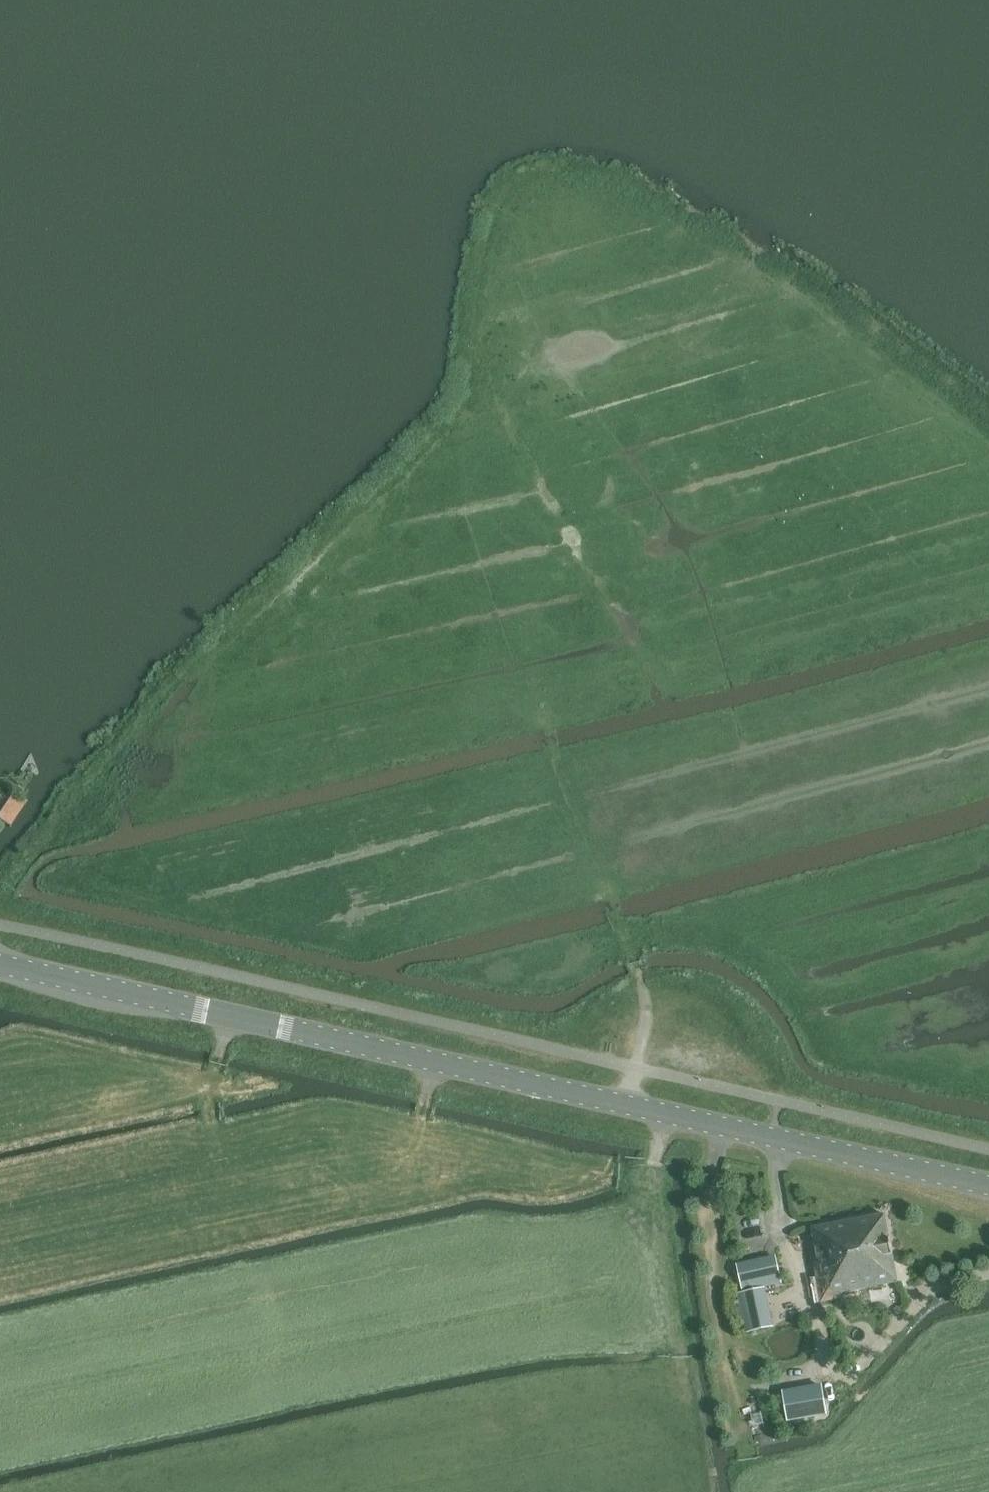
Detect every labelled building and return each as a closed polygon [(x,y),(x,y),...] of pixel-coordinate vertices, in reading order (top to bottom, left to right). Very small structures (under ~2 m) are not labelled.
[(15,791),(0,813),(0,817),(5,820),(12,826),(28,801),(21,796),(15,791)] [(822,1279),(824,1278),(843,1274),(840,1259),(873,1253),(871,1237),(890,1234),(886,1215),(812,1229),(822,1279)] [(900,1283),(890,1234),(871,1237),(873,1253),(840,1259),(843,1274),(824,1278),(827,1297),(900,1283)] [(750,1332),(770,1328),(762,1289),(781,1284),(776,1258),(736,1267),(750,1332)] [(823,1384),(783,1391),(789,1422),(828,1415),(823,1384)]
